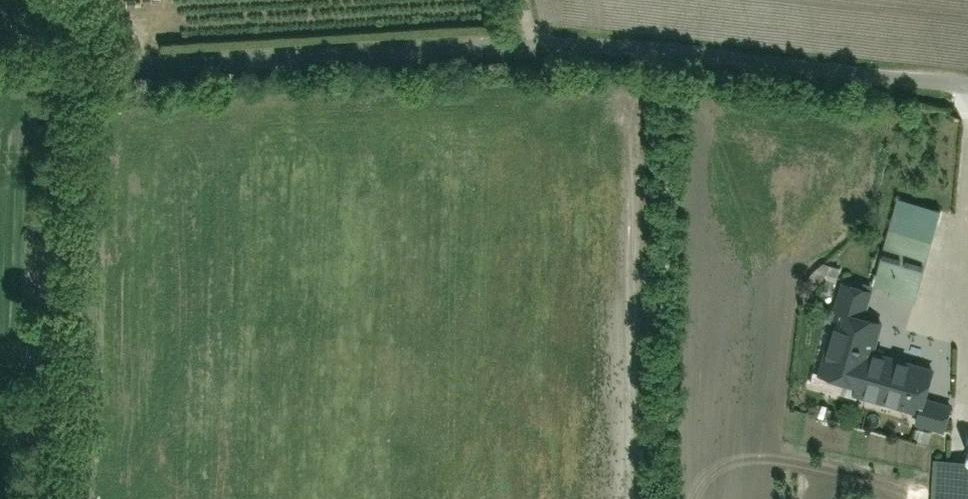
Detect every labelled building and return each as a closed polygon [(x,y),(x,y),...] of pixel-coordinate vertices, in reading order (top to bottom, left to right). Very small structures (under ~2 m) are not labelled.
[(869,286),(910,299),(938,213),(897,200),(869,286)] [(879,319),(840,310),(820,387),(942,417),(952,376),(936,372),(945,337),(907,328),(899,363),(870,356),(879,319)] [(929,463),(928,498),(967,498),(967,465),(929,463)]
